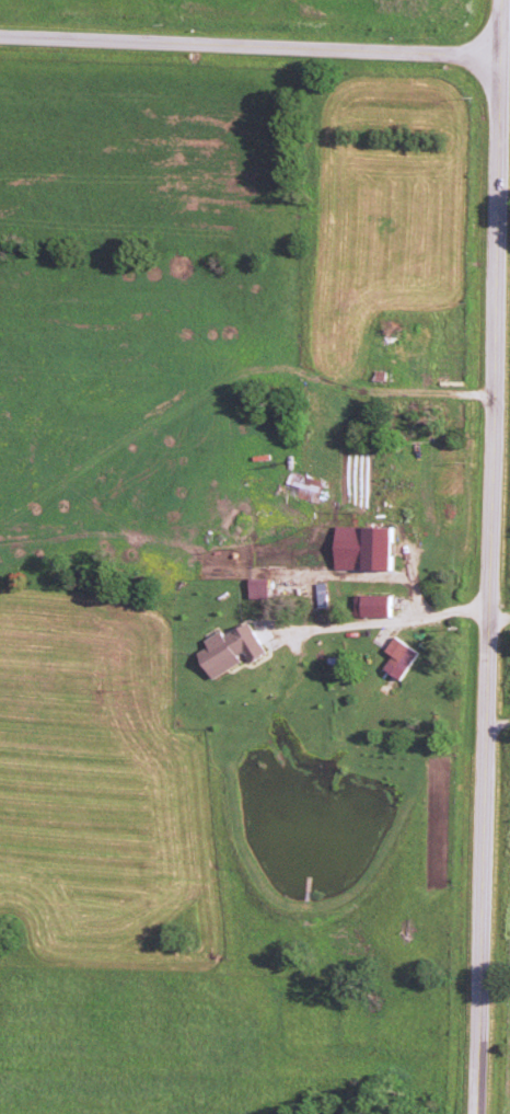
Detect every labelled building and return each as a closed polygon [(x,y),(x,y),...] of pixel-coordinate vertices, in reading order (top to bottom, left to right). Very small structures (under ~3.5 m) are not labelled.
[(341,524),(340,566),(398,568),(399,525),(341,524)] [(272,596),(273,576),(254,575),(253,595),(272,596)] [(318,580),(321,605),(331,604),(329,579),(318,580)] [(359,592),(359,614),(395,614),(395,593),(359,592)] [(270,651),(252,620),(228,634),(224,628),(208,637),(212,644),(202,650),(217,676),(249,657),(251,662),(270,651)] [(395,652),(386,665),(404,677),(422,650),(398,634),(389,648),(395,652)]
